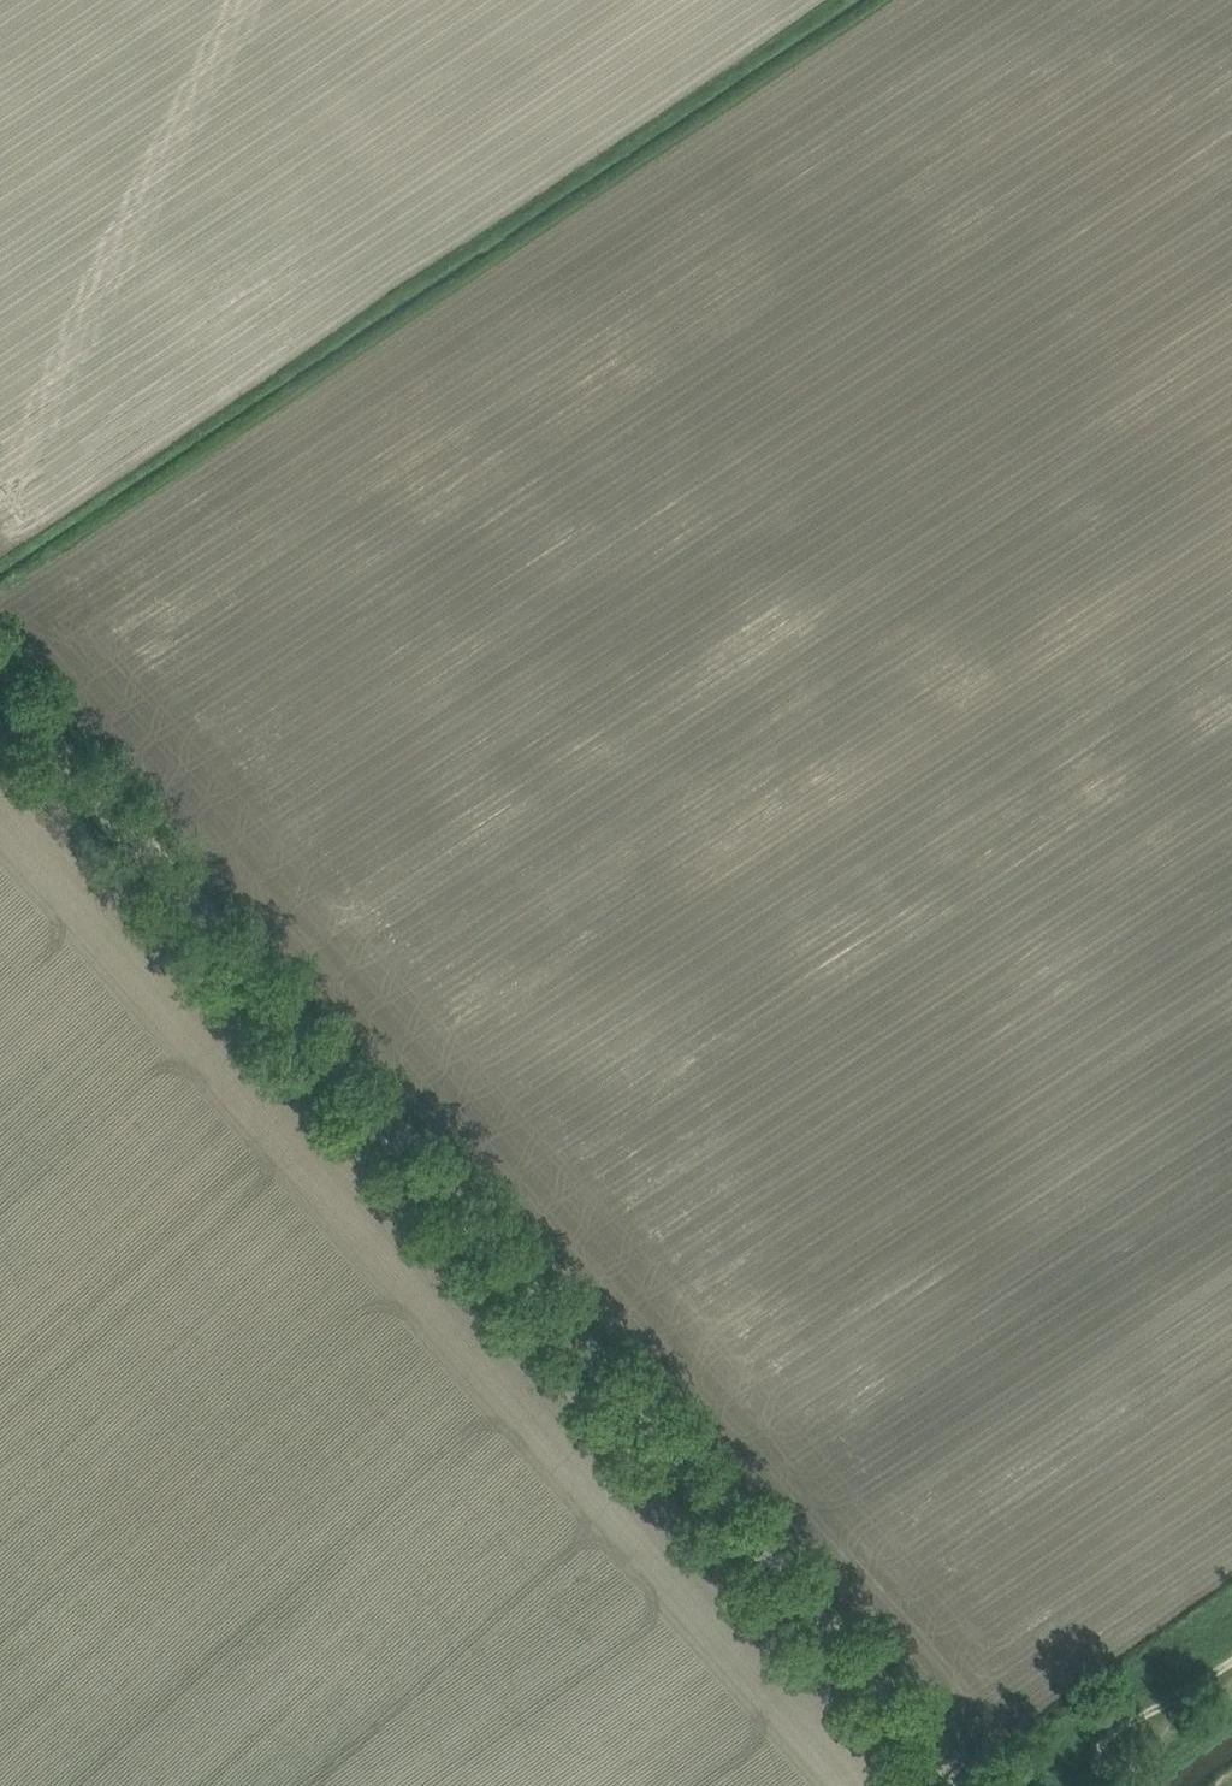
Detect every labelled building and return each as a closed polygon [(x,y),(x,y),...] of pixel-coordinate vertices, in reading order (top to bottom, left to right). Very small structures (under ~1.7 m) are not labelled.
[(1113,1755),(1109,1758),(1125,1779),(1128,1776),(1133,1763),(1126,1753),(1113,1755)]
